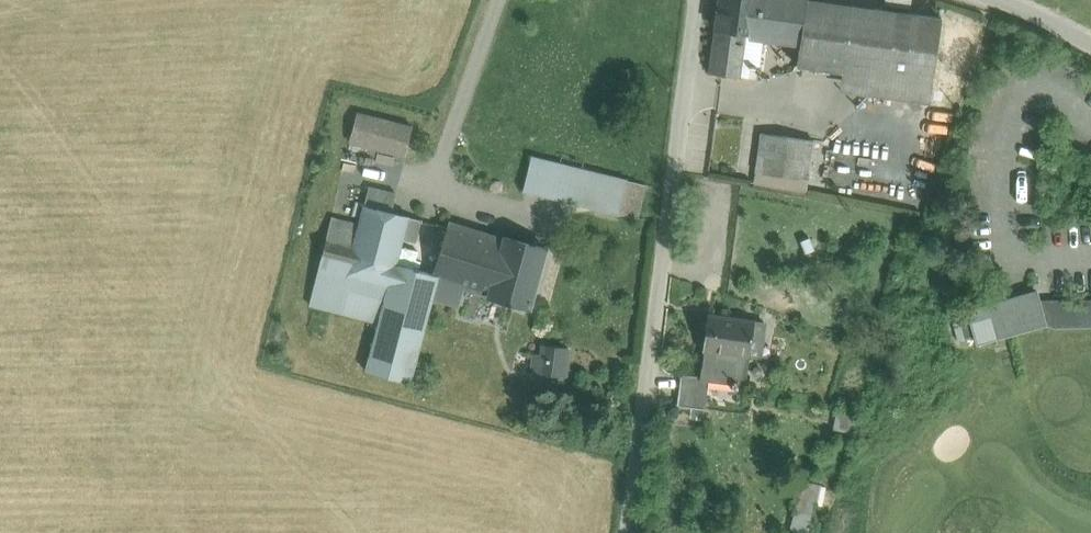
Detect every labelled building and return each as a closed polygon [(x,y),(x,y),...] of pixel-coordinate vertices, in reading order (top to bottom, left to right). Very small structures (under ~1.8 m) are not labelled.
[(716,28),(716,29),(757,34),(761,0),(719,0),(716,28)] [(757,34),(763,35),(800,41),(805,0),(761,0),(757,34)] [(800,41),(797,65),(842,71),(933,83),(942,18),(815,0),(805,0),(800,41)] [(757,34),(716,29),(711,72),(740,76),(741,63),(751,65),(751,68),(759,69),(763,35),(757,34)] [(933,83),(842,71),(840,90),(930,103),(933,83)] [(357,114),(350,141),(406,155),(413,127),(357,114)] [(762,132),(757,172),(808,179),(814,139),(762,132)] [(626,180),(533,157),(525,190),(618,213),(626,180)] [(808,179),(757,172),(754,188),(805,197),(808,179)] [(626,180),(618,213),(639,218),(646,185),(626,180)] [(369,188),(365,206),(391,212),(396,195),(369,188)] [(310,304),(379,322),(395,264),(397,264),(405,234),(409,217),(391,212),(365,206),(365,205),(360,224),(332,217),(310,304)] [(409,217),(405,234),(417,237),(422,220),(409,217)] [(450,225),(436,275),(439,275),(433,297),(457,304),(463,285),(490,294),(504,242),(503,242),(450,225)] [(490,294),(489,296),(530,307),(545,249),(504,238),(503,242),(504,242),(490,294)] [(395,264),(379,322),(367,371),(410,383),(433,297),(439,275),(436,275),(397,264),(395,264)] [(1037,292),(968,311),(978,345),(1047,325),(1046,325),(1042,310),(1040,301),(1037,292)] [(1042,310),(1090,308),(1090,300),(1040,301),(1042,310)] [(1046,325),(1055,325),(1056,327),(1090,326),(1090,308),(1042,310),(1046,325)] [(705,351),(749,357),(751,341),(752,341),(755,320),(710,314),(709,314),(704,351),(705,351)] [(751,341),(749,357),(760,358),(764,322),(755,320),(752,341),(751,341)] [(569,350),(542,346),(539,373),(565,376),(569,350)] [(701,378),(709,379),(730,382),(729,388),(737,389),(738,383),(745,384),(749,357),(705,351),(701,377),(701,378)] [(701,378),(701,377),(682,375),(679,405),(678,405),(678,406),(705,409),(709,379),(701,378)] [(838,412),(835,426),(853,429),(856,415),(838,412)] [(802,482),(791,529),(806,532),(807,532),(814,504),(815,504),(820,487),(802,482)]
